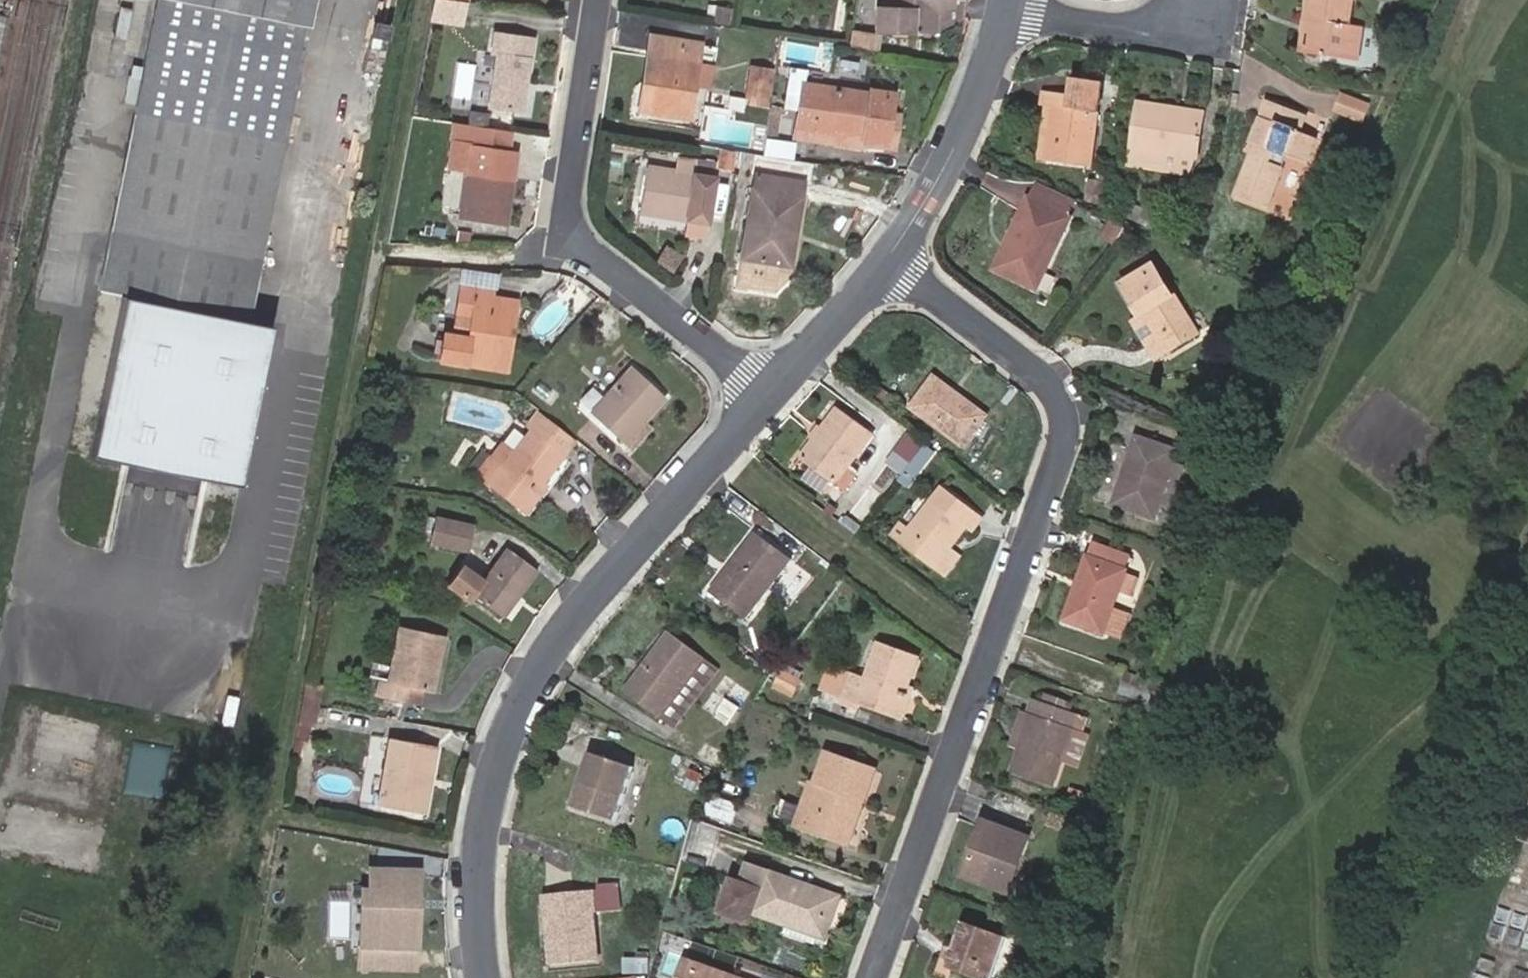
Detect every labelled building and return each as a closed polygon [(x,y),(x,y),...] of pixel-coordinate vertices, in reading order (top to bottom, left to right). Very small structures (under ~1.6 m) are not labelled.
[(161,24),(305,52),(315,0),(166,0),(161,24)] [(439,6),(474,11),(475,0),(440,0),(439,6)] [(895,15),(879,15),(878,38),(916,39),(916,15),(938,16),(944,16),(944,11),(956,12),(956,0),(895,0),(895,15)] [(895,0),(879,0),(879,15),(895,15),(895,0)] [(1305,60),(1353,68),(1358,38),(1345,35),(1350,0),(1306,0),(1301,30),(1310,32),(1305,60)] [(737,31),(739,16),(723,14),(720,28),(737,31)] [(938,16),(916,15),(916,39),(937,39),(938,16)] [(393,22),(379,20),(377,32),(391,36),(393,22)] [(159,35),(302,69),(305,52),(161,24),(159,35)] [(1296,58),(1305,60),(1310,32),(1301,30),(1296,58)] [(266,259),(302,69),(159,35),(119,231),(266,259)] [(529,121),(537,69),(540,47),(501,42),(497,64),(504,65),(497,117),(529,121)] [(657,104),(666,48),(657,47),(647,102),(657,104)] [(706,55),(666,48),(657,104),(647,102),(644,121),(694,129),(699,96),(702,79),(703,75),(706,55)] [(717,77),(703,75),(702,79),(699,96),(714,99),(717,77)] [(775,81),(754,77),(750,107),(755,108),(754,114),(770,116),(775,81)] [(1345,91),(1336,112),(1364,123),(1372,103),(1345,91)] [(1047,176),(1094,182),(1101,121),(1104,95),(1076,92),(1074,108),(1045,105),(1043,119),(1047,120),(1053,121),(1047,176)] [(873,103),(807,95),(801,141),(836,146),(837,140),(869,144),(868,150),(890,153),(893,123),(896,102),(874,99),(873,103)] [(1303,124),(1264,108),(1247,149),(1257,154),(1253,164),(1249,162),(1231,205),(1261,217),(1279,175),(1269,171),(1274,161),(1303,173),(1313,149),(1296,142),(1303,124)] [(1351,122),(1329,112),(1324,126),(1345,135),(1351,122)] [(1202,123),(1140,113),(1133,155),(1195,165),(1202,123)] [(1040,175),(1047,176),(1053,121),(1047,120),(1040,175)] [(836,146),(801,141),(800,147),(899,159),(904,124),(893,123),(890,153),(868,150),(869,144),(837,140),(836,146)] [(721,173),(681,167),(679,181),(717,186),(720,187),(721,177),(737,179),(739,162),(723,161),(721,173)] [(517,167),(479,162),(469,228),(513,234),(520,186),(515,185),(517,167)] [(693,230),(711,232),(717,186),(679,181),(652,177),(645,223),(693,230)] [(790,240),(801,241),(809,190),(759,183),(747,268),(785,274),(790,240)] [(1109,214),(1112,193),(1096,191),(1094,212),(1109,214)] [(1033,212),(1073,232),(1082,214),(1041,195),(1033,212)] [(1039,302),(1073,232),(1033,212),(1011,258),(1015,260),(1003,285),(1039,302)] [(709,249),(711,232),(693,230),(691,246),(709,249)] [(266,259),(119,231),(107,289),(131,294),(254,317),(266,259)] [(1127,240),(1112,233),(1103,252),(1118,259),(1127,240)] [(796,276),(801,241),(790,240),(785,274),(796,276)] [(999,283),(1003,285),(1015,260),(1011,258),(999,283)] [(483,303),(498,306),(502,282),(470,277),(467,295),(484,298),(483,303)] [(1134,333),(1156,371),(1199,346),(1177,308),(1174,310),(1155,278),(1122,297),(1141,329),(1134,333)] [(254,317),(131,294),(101,453),(248,480),(278,321),(254,317)] [(483,303),(484,298),(467,295),(463,324),(477,326),(474,346),(449,342),(446,367),(511,377),(516,344),(509,343),(515,308),(498,306),(483,303)] [(509,343),(516,344),(522,309),(515,308),(509,343)] [(601,425),(630,452),(648,433),(650,436),(675,410),(643,381),(611,413),(602,423),(601,425)] [(994,429),(942,391),(918,422),(970,460),(994,429)] [(584,405),(602,423),(611,413),(593,396),(584,405)] [(841,416),(866,436),(870,430),(845,411),(841,416)] [(845,476),(873,441),(866,436),(841,416),(840,415),(823,436),(815,446),(802,462),(835,487),(845,476)] [(513,477),(500,466),(483,488),(497,499),(500,496),(527,517),(546,492),(550,495),(583,452),(551,427),(524,463),(513,477)] [(648,433),(630,452),(639,461),(657,443),(650,436),(648,433)] [(815,446),(823,436),(820,434),(812,443),(815,446)] [(914,470),(926,454),(908,440),(896,457),(914,470)] [(907,479),(914,484),(934,457),(928,452),(926,454),(914,470),(907,479)] [(1145,452),(1121,520),(1160,534),(1184,467),(1145,452)] [(510,453),(500,466),(513,477),(524,463),(510,453)] [(914,470),(897,458),(888,470),(905,483),(907,479),(914,470)] [(474,481),(483,488),(500,466),(491,460),(474,481)] [(845,476),(835,487),(844,494),(853,483),(845,476)] [(550,495),(546,492),(527,517),(534,522),(553,498),(550,495)] [(991,532),(950,503),(908,558),(949,587),(959,574),(952,569),(974,541),(980,546),(991,532)] [(484,540),(448,533),(443,565),(480,572),(484,540)] [(769,541),(762,549),(790,571),(797,562),(769,541)] [(790,571),(762,549),(718,606),(752,631),(795,575),(790,571)] [(1098,570),(1075,634),(1113,647),(1128,604),(1141,609),(1147,590),(1134,586),(1135,583),(1133,582),(1139,568),(1105,556),(1099,571),(1098,570)] [(514,563),(490,594),(467,577),(451,597),(474,615),(479,608),(509,630),(544,584),(514,563)] [(1122,621),(1113,647),(1130,652),(1139,627),(1122,621)] [(450,649),(406,641),(397,696),(386,694),(383,711),(411,716),(414,700),(440,705),(450,649)] [(711,674),(677,647),(632,703),(666,731),(711,674)] [(188,654),(175,715),(235,729),(248,668),(188,654)] [(863,692),(855,715),(905,733),(927,674),(888,660),(876,697),(863,692)] [(711,674),(666,731),(680,741),(725,685),(711,674)] [(840,710),(855,715),(863,692),(849,686),(840,710)] [(34,758),(64,764),(67,753),(96,760),(105,722),(46,709),(34,758)] [(1052,717),(1076,725),(1078,718),(1055,710),(1052,717)] [(1084,729),(1076,725),(1052,717),(1045,715),(1019,787),(1059,801),(1084,729)] [(323,719),(307,716),(303,737),(319,740),(323,719)] [(135,744),(134,760),(171,763),(172,747),(135,744)] [(429,791),(438,793),(443,759),(398,751),(386,818),(422,825),(429,791)] [(580,822),(622,835),(639,779),(597,766),(590,789),(581,818),(580,822)] [(832,800),(816,843),(859,858),(865,841),(860,839),(869,815),(874,817),(884,788),(833,769),(823,796),(832,800)] [(581,818),(590,789),(584,787),(575,817),(581,818)] [(431,826),(438,793),(429,791),(422,825),(431,826)] [(808,839),(816,843),(832,800),(823,796),(814,823),(808,838),(808,839)] [(735,823),(719,817),(713,831),(729,837),(735,823)] [(798,817),(793,832),(808,838),(814,823),(798,817)] [(978,867),(970,889),(1015,906),(1036,852),(997,838),(985,869),(978,867)] [(744,913),(739,927),(763,936),(767,926),(801,938),(802,933),(833,944),(846,909),(760,879),(754,897),(745,894),(739,912),(744,913)] [(379,910),(389,910),(387,962),(378,962),(377,962),(368,962),(368,977),(424,977),(425,888),(379,887),(379,910)] [(563,977),(587,977),(606,976),(602,927),(609,926),(607,904),(555,909),(563,977)] [(389,910),(379,910),(378,962),(387,962),(389,910)] [(964,961),(958,977),(1005,977),(1015,950),(973,935),(964,961)] [(964,961),(958,959),(951,977),(958,977),(964,961)]
